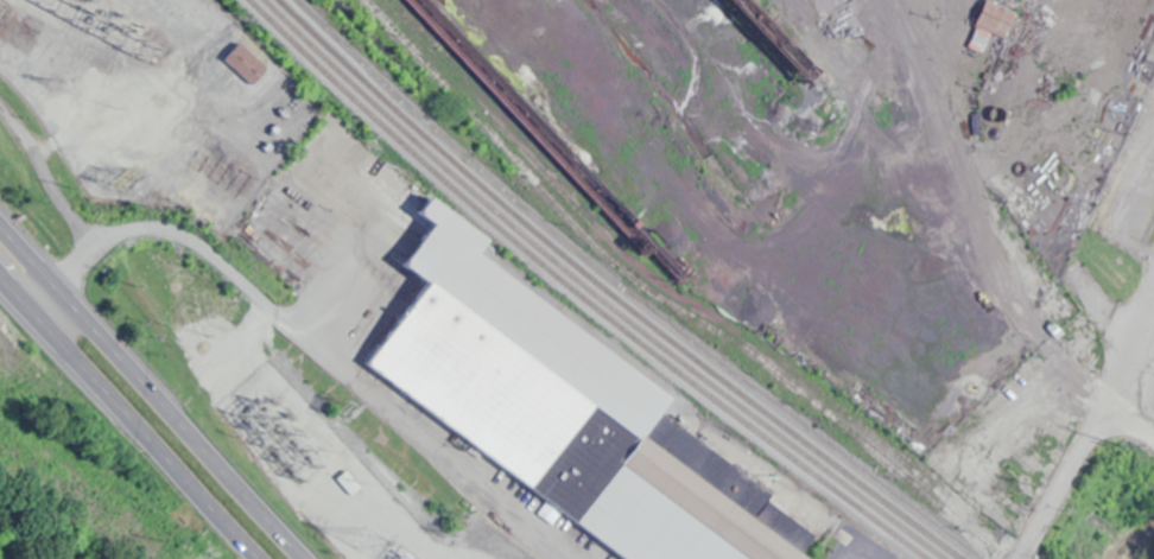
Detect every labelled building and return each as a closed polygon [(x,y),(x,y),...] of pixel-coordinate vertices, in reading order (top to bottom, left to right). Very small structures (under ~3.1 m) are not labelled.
[(1003,38),(1016,13),(989,0),(986,0),(974,24),(1003,38)] [(270,71),(242,43),(226,59),(254,87),(270,71)] [(806,554),(823,528),(662,420),(680,394),(480,260),(494,239),(431,197),(419,215),(434,225),(406,267),(425,281),(365,371),(556,498),(546,513),(557,520),(559,517),(622,558),(813,558),(806,554)]
